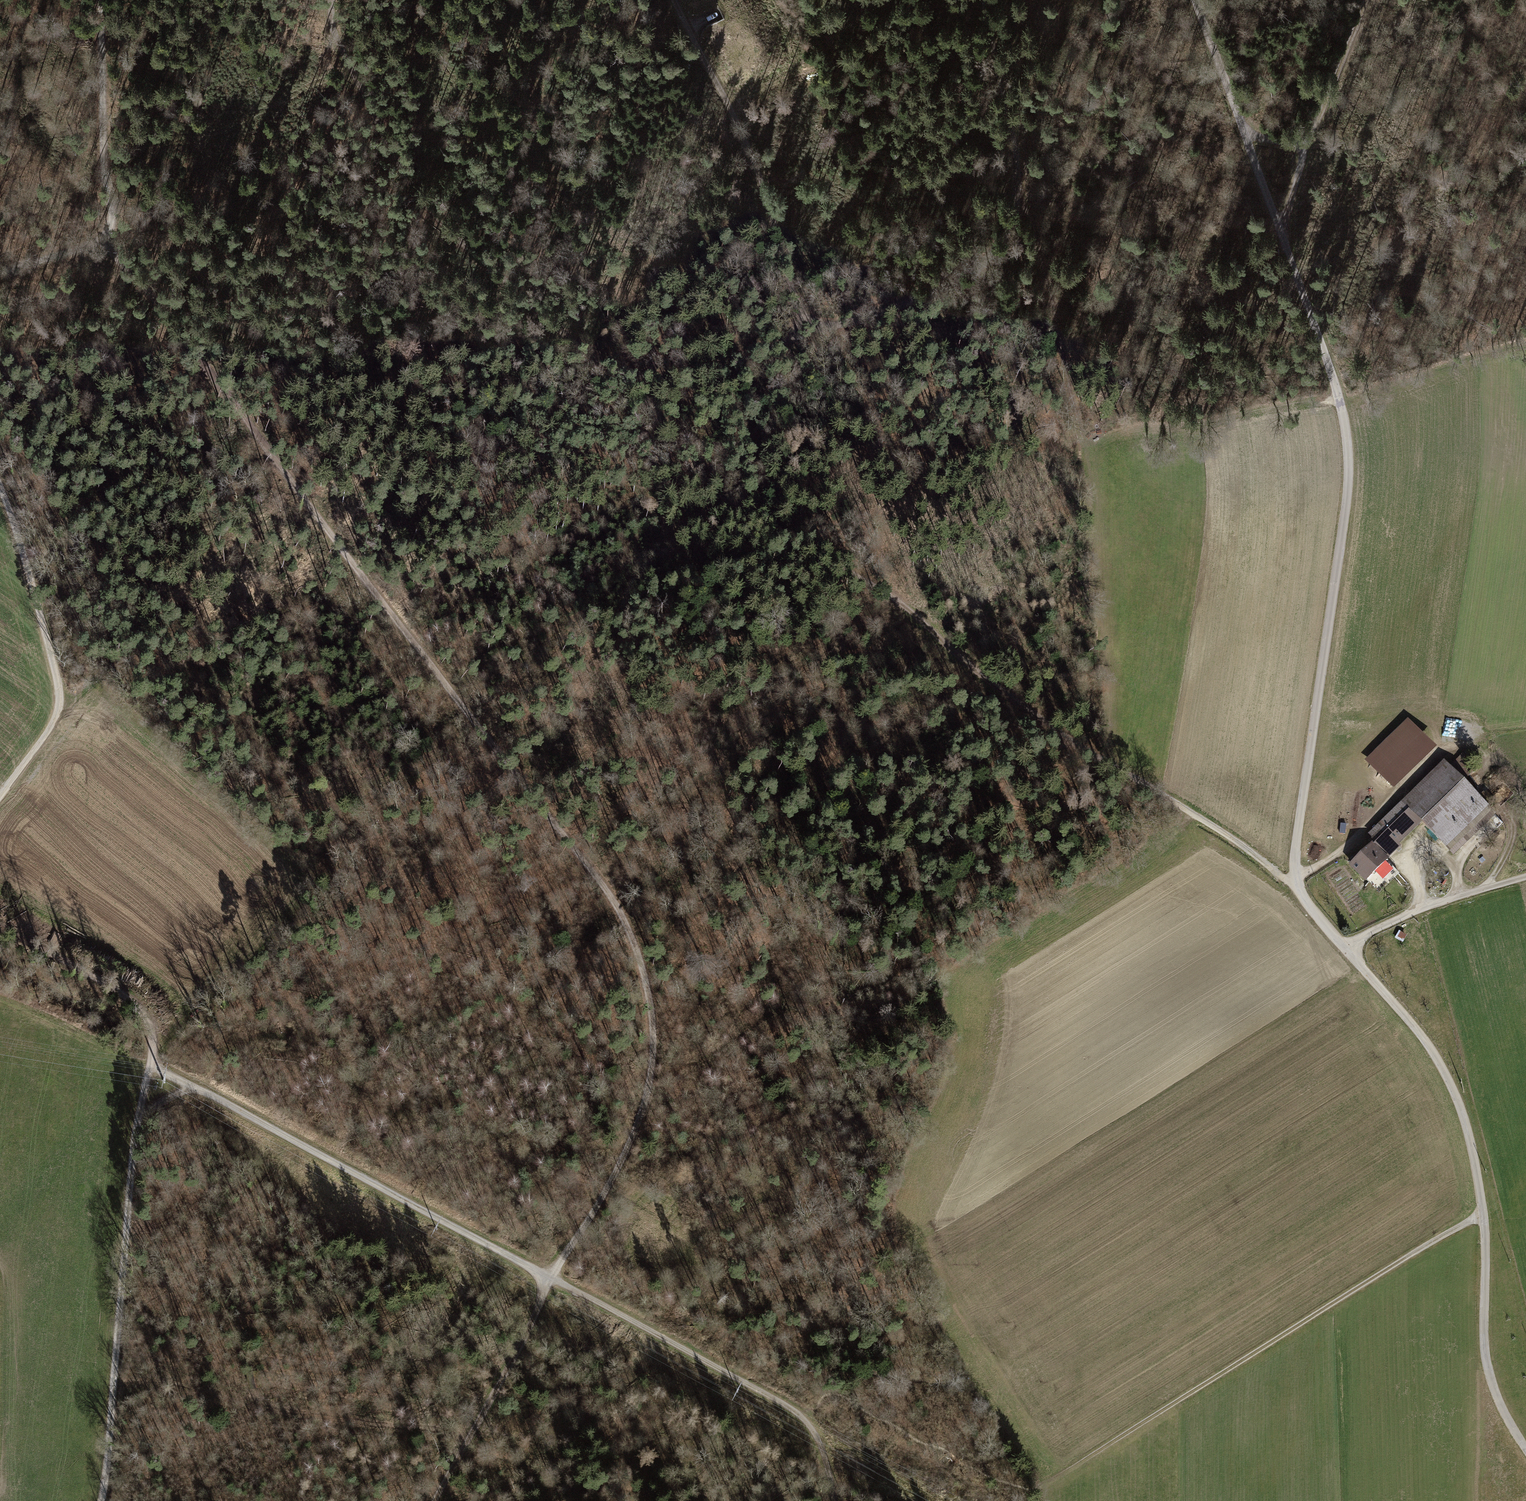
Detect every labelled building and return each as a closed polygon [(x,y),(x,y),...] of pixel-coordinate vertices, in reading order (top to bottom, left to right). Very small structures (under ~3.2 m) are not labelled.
[(1409,720),(1369,760),(1390,781),(1430,741),(1409,720)] [(1443,759),(1369,832),(1378,841),(1373,845),(1371,843),(1350,864),(1365,879),(1387,857),(1385,855),(1421,820),(1454,853),(1495,813),(1461,778),(1473,766),(1462,755),(1450,766),(1443,759)] [(1406,935),(1399,932),(1395,939),(1402,942),(1406,935)]
